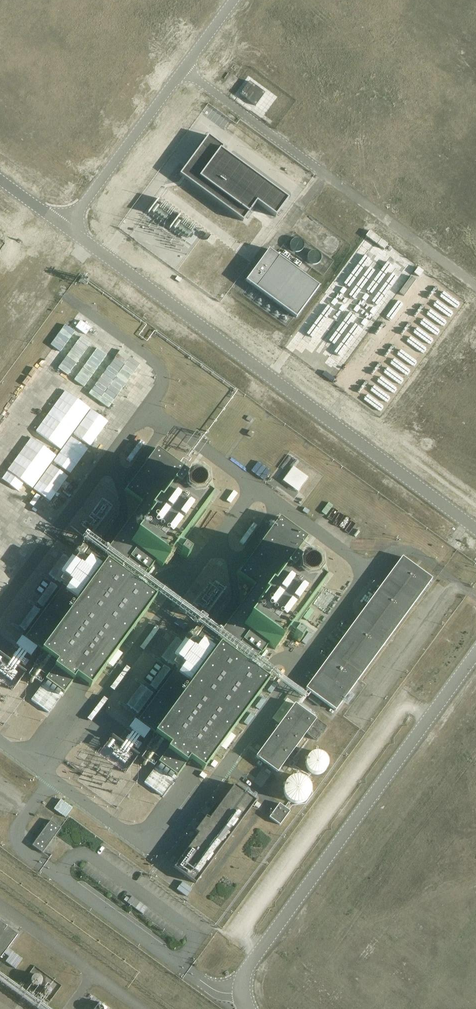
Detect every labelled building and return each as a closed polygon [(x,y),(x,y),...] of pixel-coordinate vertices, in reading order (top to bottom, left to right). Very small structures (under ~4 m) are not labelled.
[(366,13),(377,7),(373,0),(363,0),(360,2),(366,13)] [(41,18),(49,26),(54,21),(45,13),(41,18)] [(432,38),(447,18),(442,15),(428,34),(432,38)] [(40,25),(48,32),(50,28),(42,22),(40,25)] [(312,26),(304,37),(309,40),(316,30),(312,26)] [(287,54),(296,58),(299,51),(290,47),(287,54)] [(72,80),(78,85),(90,71),(83,65),(72,80)] [(222,78),(231,85),(238,75),(229,69),(222,78)] [(249,81),(239,93),(255,105),(264,92),(249,81)] [(346,100),(355,87),(350,84),(347,88),(341,96),(346,100)] [(283,93),(294,101),(299,95),(287,87),(283,93)] [(339,107),(343,101),(333,95),(329,101),(339,107)] [(284,115),(289,109),(277,99),(272,105),(284,115)] [(60,120),(67,109),(62,105),(54,116),(60,120)] [(70,109),(65,113),(70,119),(74,115),(70,109)] [(438,137),(445,126),(441,123),(433,134),(438,137)] [(179,174),(216,201),(242,220),(256,201),(275,216),(287,199),(220,149),(222,146),(208,136),(179,174)] [(468,169),(474,156),(462,150),(456,163),(468,169)] [(55,185),(68,166),(64,163),(51,181),(55,185)] [(442,213),(452,221),(458,214),(448,206),(442,213)] [(384,249),(387,244),(369,231),(365,236),(384,249)] [(325,244),(334,250),(338,245),(328,238),(325,244)] [(269,249),(245,281),(251,284),(260,291),(294,316),(296,318),(319,286),(305,276),(276,254),(269,249)] [(370,260),(365,256),(344,284),(349,288),(370,260)] [(393,266),(387,262),(367,291),(372,294),(393,266)] [(375,271),(370,267),(349,296),(354,300),(375,271)] [(398,278),(393,274),(372,302),(377,306),(398,278)] [(404,296),(416,280),(411,276),(399,292),(404,296)] [(460,304),(443,291),(439,296),(457,309),(460,304)] [(453,313),(436,300),(432,305),(450,318),(453,313)] [(391,322),(404,304),(399,301),(386,318),(391,322)] [(333,310),(328,306),(307,335),(312,338),(333,310)] [(447,322),(429,309),(426,314),(443,327),(447,322)] [(355,317),(350,313),(329,341),(334,345),(355,317)] [(440,332),(422,319),(419,323),(437,336),(440,332)] [(360,328),(355,325),(335,353),(340,357),(360,328)] [(434,340),(416,327),(412,332),(430,345),(434,340)] [(427,349),(409,336),(406,341),(423,354),(427,349)] [(417,363),(399,350),(396,355),(414,368),(417,363)] [(411,372),(393,359),(389,364),(407,377),(411,372)] [(404,381),(386,368),(382,372),(400,385),(404,381)] [(397,390),(380,377),(376,382),(394,395),(397,390)] [(391,399),(373,386),(369,390),(387,403),(391,399)] [(384,408),(366,395),(363,400),(380,413),(384,408)] [(130,459),(140,444),(135,441),(125,455),(130,459)] [(187,481),(179,475),(184,468),(157,448),(125,491),(142,503),(111,545),(148,571),(155,562),(162,567),(168,558),(170,560),(206,511),(204,509),(212,499),(204,493),(206,490),(205,483),(196,476),(190,477),(187,481)] [(294,463),(283,478),(298,489),(309,475),(294,463)] [(326,513),(333,503),(328,499),(321,509),(326,513)] [(300,564),(292,558),(307,537),(280,517),(238,574),(255,586),(224,627),(261,654),(268,645),(275,650),(281,641),(283,643),(293,630),(297,633),(304,623),(300,621),(319,593),(317,592),(324,582),(316,576),(319,572),(318,566),(309,559),(303,560),(300,564)] [(249,524),(238,539),(243,542),(253,528),(249,524)] [(90,687),(156,598),(89,549),(24,638),(58,663),(46,680),(64,693),(76,676),(90,687)] [(74,564),(63,555),(48,575),(60,583),(74,564)] [(305,688),(335,710),(432,579),(402,557),(305,688)] [(57,587),(51,583),(37,603),(42,607),(57,587)] [(40,611),(34,607),(19,626),(25,631),(40,611)] [(203,770),(269,681),(202,632),(137,721),(171,746),(158,763),(177,776),(189,759),(203,770)] [(187,646),(176,638),(161,658),(173,666),(187,646)] [(33,655),(21,647),(12,659),(18,664),(24,667),(33,655)] [(170,670),(164,666),(150,686),(155,690),(170,670)] [(63,694),(45,681),(31,700),(49,713),(63,694)] [(152,694),(141,685),(126,705),(138,714),(152,694)] [(327,727),(294,703),(256,756),(277,772),(306,733),(317,741),(327,727)] [(146,737),(134,729),(125,741),(131,745),(137,749),(146,737)] [(305,763),(305,768),(307,773),(310,776),(315,778),(320,778),(325,776),(328,772),(330,767),(330,762),(328,758),(325,754),(320,752),(315,752),(310,754),(307,758),(305,763)] [(176,776),(158,764),(144,782),(162,795),(176,776)] [(257,774),(253,779),(258,783),(262,778),(257,774)] [(283,788),(283,794),(286,799),(290,803),(295,805),(301,805),(306,803),(310,798),(312,793),(312,788),(309,783),(306,779),(301,777),(295,777),(290,779),(286,783),(283,788)] [(195,883),(256,801),(234,785),(209,819),(206,816),(195,831),(198,833),(174,867),(195,883)] [(269,817),(279,825),(290,811),(279,803),(269,817)] [(42,853),(61,828),(50,820),(32,845),(42,853)] [(17,935),(0,923),(0,957),(1,958),(17,935)]
